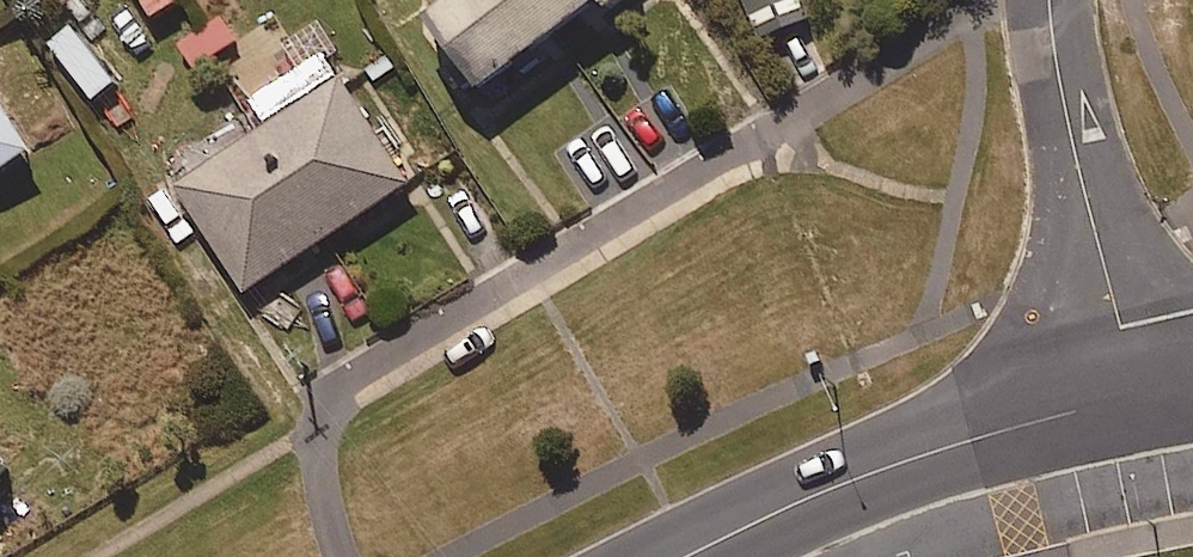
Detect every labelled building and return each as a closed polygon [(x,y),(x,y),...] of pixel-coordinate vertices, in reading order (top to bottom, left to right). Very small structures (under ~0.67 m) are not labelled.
[(435,25),(487,97),(608,8),(614,17),(637,0),(470,0),(435,25)] [(804,0),(745,0),(762,35),(810,13),(804,0)] [(117,86),(73,29),(51,46),(96,103),(117,86)] [(415,188),(347,82),(262,137),(247,114),(167,166),(250,295),(415,188)] [(0,100),(0,179),(36,156),(0,100)]
